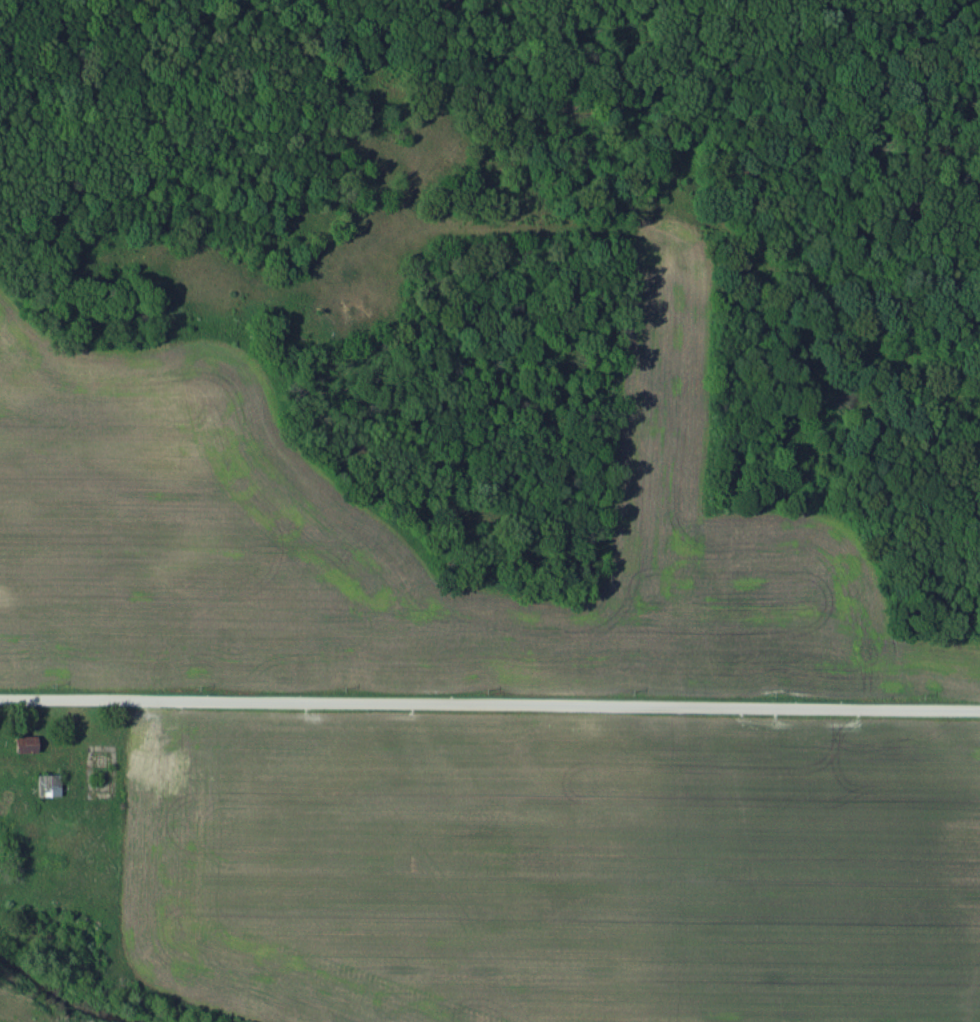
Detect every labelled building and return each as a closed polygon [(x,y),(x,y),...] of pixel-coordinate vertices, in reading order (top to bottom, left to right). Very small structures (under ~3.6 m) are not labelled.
[(37,737),(16,737),(16,755),(37,755),(37,737)] [(61,799),(61,776),(37,776),(37,799),(61,799)]
